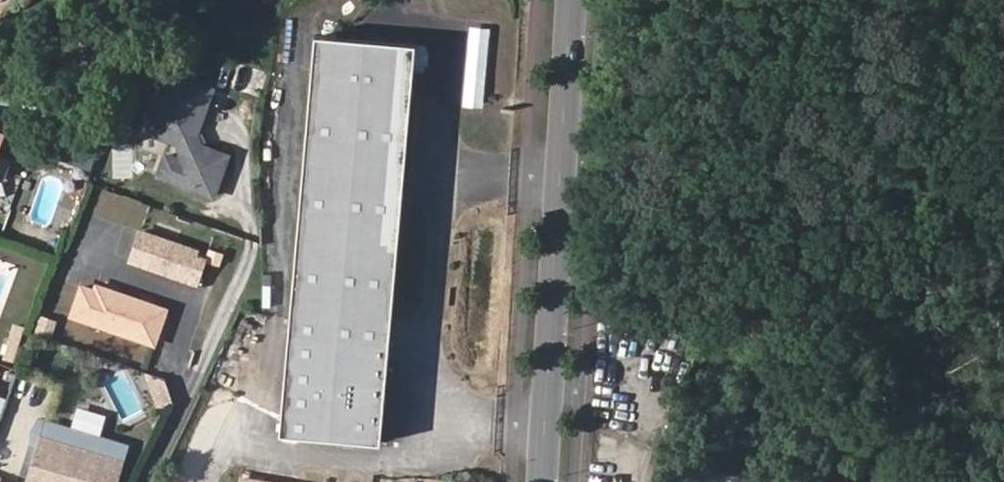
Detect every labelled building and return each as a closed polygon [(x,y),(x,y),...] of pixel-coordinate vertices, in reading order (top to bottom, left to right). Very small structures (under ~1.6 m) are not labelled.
[(485,106),(491,28),(471,26),(465,105),(485,106)] [(425,43),(314,36),(287,435),(388,442),(414,68),(423,68),(429,61),(429,52),(425,43)] [(176,174),(216,190),(232,150),(205,139),(200,128),(217,83),(175,67),(153,125),(182,136),(187,147),(184,154),(176,174)] [(176,174),(184,154),(170,148),(162,169),(176,174)] [(114,175),(127,176),(130,150),(117,149),(114,175)] [(156,234),(143,229),(132,257),(145,262),(156,234)] [(198,250),(156,234),(145,262),(187,278),(190,270),(200,274),(205,259),(196,255),(198,250)] [(1002,303),(1003,302),(1003,277),(991,285),(1002,303)] [(85,284),(74,312),(155,342),(167,309),(136,297),(134,302),(118,297),(120,291),(100,284),(98,289),(85,284)] [(14,324),(5,359),(18,362),(27,327),(14,324)] [(165,378),(146,371),(164,403),(174,399),(165,378)] [(509,385),(510,372),(497,372),(496,384),(509,385)] [(28,480),(34,481),(117,481),(124,457),(110,453),(112,441),(43,423),(28,480)]
